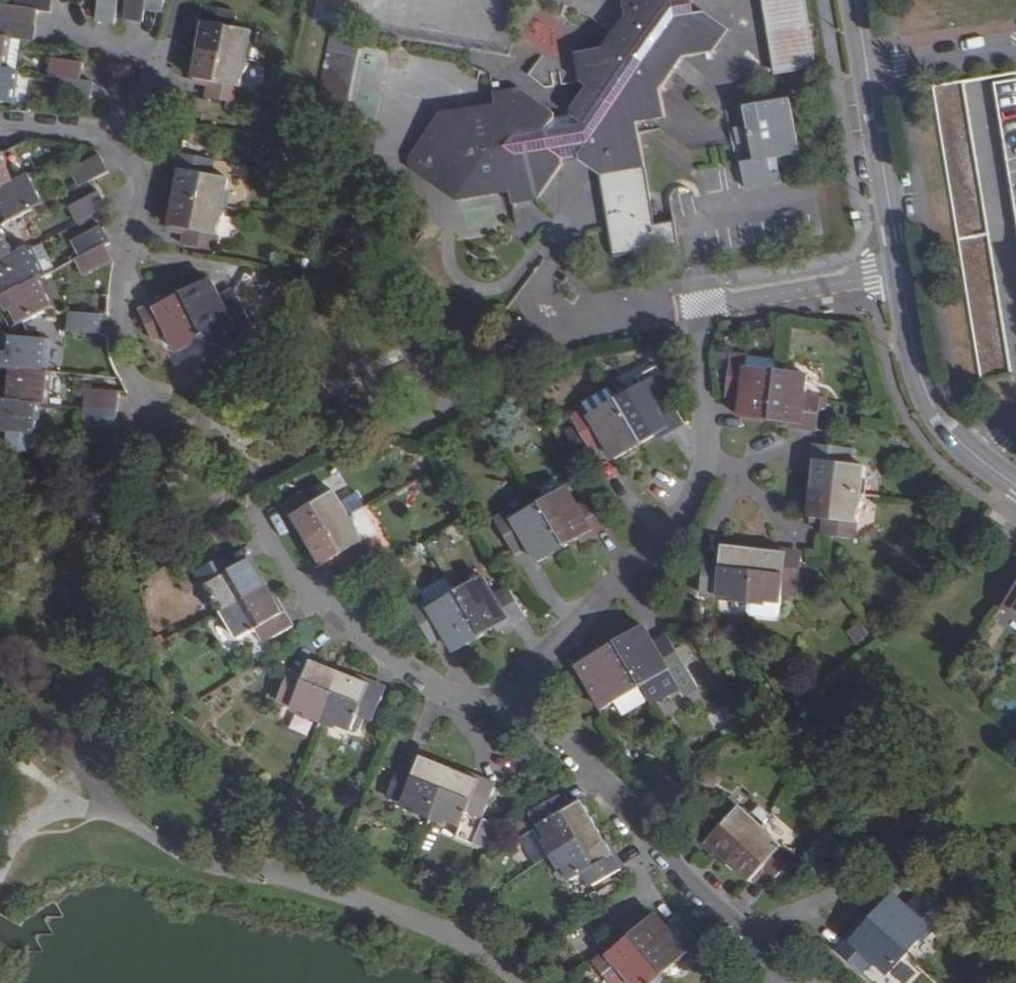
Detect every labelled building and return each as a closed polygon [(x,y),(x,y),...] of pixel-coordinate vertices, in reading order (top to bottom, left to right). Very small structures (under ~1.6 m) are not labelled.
[(40,11),(52,12),(54,0),(20,0),(19,7),(40,11)] [(102,3),(100,20),(118,23),(118,18),(121,0),(103,0),(102,3)] [(127,19),(145,22),(146,9),(148,0),(129,0),(127,19)] [(167,0),(148,0),(146,9),(165,12),(167,0)] [(699,0),(671,0),(670,0),(583,123),(547,128),(546,130),(513,134),(506,146),(521,155),(549,150),(586,145),(675,18),(701,14),(699,0)] [(671,0),(622,0),(624,15),(605,43),(576,47),(583,90),(567,111),(583,123),(670,0),(671,0)] [(774,71),(812,65),(802,0),(762,0),(774,71)] [(19,7),(5,5),(3,21),(37,26),(40,11),(19,7)] [(237,12),(205,6),(202,23),(207,24),(202,51),(249,59),(253,31),(234,27),(237,12)] [(704,14),(701,14),(675,18),(586,145),(577,158),(599,173),(612,255),(679,245),(675,217),(652,220),(635,122),(663,117),(658,89),(683,55),(711,51),(728,28),(704,14)] [(3,21),(0,36),(12,38),(35,42),(37,26),(3,21)] [(364,29),(332,24),(317,102),(314,117),(346,123),(352,94),(364,29)] [(0,36),(0,69),(7,70),(12,38),(0,36)] [(240,103),(249,59),(202,51),(196,80),(211,82),(209,98),(240,103)] [(64,79),(82,82),(85,64),(54,60),(51,77),(64,79)] [(0,69),(0,101),(15,104),(20,72),(7,70),(0,69)] [(61,97),(91,102),(94,84),(82,82),(64,79),(61,97)] [(933,86),(980,374),(1010,369),(962,81),(933,86)] [(546,130),(547,128),(555,118),(554,110),(514,86),(494,88),(496,105),(438,113),(406,156),(408,168),(457,198),(511,190),(514,206),(537,202),(562,166),(561,157),(549,150),(521,155),(506,146),(513,134),(546,130)] [(741,160),(745,187),(779,181),(777,171),(770,172),(767,156),(799,151),(789,98),(745,105),(748,127),(731,129),(734,144),(751,141),(754,158),(741,160)] [(18,182),(4,153),(0,155),(0,191),(18,182)] [(213,160),(182,153),(179,170),(183,171),(178,199),(224,207),(229,178),(210,174),(213,160)] [(73,170),(81,186),(95,180),(110,172),(102,155),(73,170)] [(0,191),(0,209),(7,224),(48,203),(33,174),(18,182),(0,191)] [(80,224),(110,209),(101,191),(71,207),(80,224)] [(224,207),(178,199),(173,227),(188,230),(185,244),(216,250),(224,207)] [(2,227),(0,228),(0,263),(17,255),(2,227)] [(84,257),(108,245),(113,243),(105,227),(76,240),(84,257)] [(86,275),(116,260),(108,245),(84,257),(79,260),(86,275)] [(0,263),(0,281),(7,296),(42,279),(47,276),(32,247),(17,255),(0,263)] [(42,279),(7,296),(3,298),(17,326),(27,321),(56,307),(42,279)] [(253,325),(236,289),(222,296),(215,281),(185,295),(207,338),(235,324),(239,332),(253,325)] [(207,338),(185,295),(159,309),(157,304),(142,311),(166,359),(207,338)] [(103,315),(71,312),(70,331),(102,334),(103,315)] [(51,340),(30,338),(8,337),(5,369),(9,370),(49,372),(51,340)] [(773,420),(779,374),(747,370),(748,361),(732,359),(729,382),(727,398),(743,400),(741,416),(773,420)] [(670,397),(674,394),(657,366),(639,377),(645,386),(619,401),(644,443),(669,428),(672,432),(686,424),(670,397)] [(52,373),(49,372),(9,370),(6,401),(42,404),(49,405),(52,373)] [(802,428),(818,430),(819,420),(821,399),(805,398),(807,377),(779,374),(773,420),(802,424),(802,428)] [(87,408),(119,411),(120,392),(89,389),(87,408)] [(6,401),(0,401),(0,432),(39,436),(42,404),(6,401)] [(644,443),(619,401),(592,417),(587,410),(573,418),(593,453),(608,444),(617,460),(644,443)] [(85,426),(117,430),(119,411),(87,408),(85,426)] [(825,431),(827,421),(819,420),(818,430),(825,431)] [(39,436),(16,434),(15,445),(19,450),(33,451),(38,448),(39,436)] [(847,450),(816,446),(814,462),(818,462),(815,489),(861,494),(864,467),(846,465),(847,450)] [(861,494),(880,496),(881,480),(880,477),(878,475),(877,472),(874,471),(872,469),(870,468),(864,467),(861,494)] [(313,489),(285,505),(293,519),(297,517),(311,541),(352,517),(337,492),(321,502),(313,489)] [(570,489),(544,505),(568,546),(595,530),(597,535),(611,527),(595,499),(580,507),(570,489)] [(861,494),(815,489),(811,518),(827,520),(825,537),(855,540),(861,494)] [(568,546),(544,505),(517,520),(512,513),(498,520),(518,555),(532,547),(541,562),(568,546)] [(374,555),(352,517),(311,541),(326,566),(339,558),(347,571),(374,555)] [(450,549),(464,535),(454,525),(440,540),(450,549)] [(703,595),(750,600),(756,551),(724,547),(722,564),(707,561),(703,595)] [(798,589),(802,556),(756,551),(750,600),(781,603),(783,587),(798,589)] [(236,570),(228,556),(201,572),(208,585),(210,584),(227,612),(269,588),(253,560),(236,570)] [(460,593),(484,635),(510,620),(513,624),(526,617),(510,588),(496,596),(486,578),(460,593)] [(260,629),(269,643),(295,627),(287,611),(283,613),(269,588),(227,612),(242,639),(260,629)] [(1008,602),(1015,608),(1015,591),(1008,602)] [(428,601),(414,609),(435,644),(448,636),(457,652),(484,635),(460,593),(433,609),(428,601)] [(689,669),(677,648),(668,634),(655,642),(646,627),(619,644),(644,685),(654,703),(680,688),(674,677),(689,669)] [(644,685),(619,644),(593,659),(590,654),(576,662),(593,690),(603,708),(616,701),(644,685)] [(281,702),(325,720),(343,675),(313,662),(307,677),(293,671),(281,702)] [(343,675),(325,720),(354,731),(360,716),(376,722),(388,692),(343,675)] [(391,797),(435,815),(453,770),(424,758),(417,773),(403,767),(391,797)] [(453,770),(435,815),(465,827),(461,838),(486,847),(496,822),(486,818),(498,788),(453,770)] [(532,813),(556,854),(598,830),(582,802),(568,810),(560,797),(532,813)] [(716,812),(694,835),(706,846),(709,843),(730,862),(761,826),(741,808),(728,823),(716,812)] [(761,826),(730,862),(752,881),(762,870),(774,880),(795,856),(761,826)] [(587,873),(595,887),(622,871),(598,830),(556,854),(572,881),(587,873)] [(947,923),(917,895),(905,907),(893,896),(872,919),(909,952),(929,930),(935,935),(947,923)] [(633,936),(665,974),(688,953),(694,960),(707,949),(680,919),(669,928),(657,915),(633,936)] [(838,950),(862,972),(872,961),(888,975),(909,952),(872,919),(852,941),(849,939),(838,950)] [(595,964),(612,982),(622,982),(628,978),(632,982),(654,982),(665,974),(633,936),(610,957),(607,953),(595,964)]
